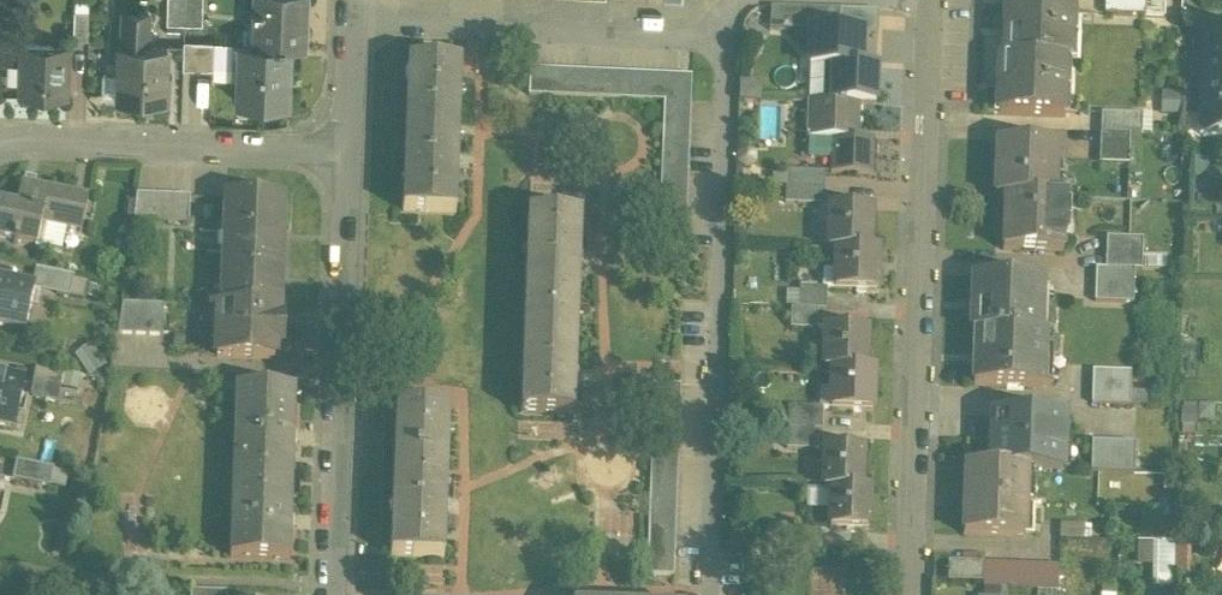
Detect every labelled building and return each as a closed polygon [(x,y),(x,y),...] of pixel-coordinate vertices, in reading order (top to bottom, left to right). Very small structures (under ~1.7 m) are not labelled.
[(88,0),(75,0),(75,37),(88,37),(88,0)] [(167,25),(185,25),(186,0),(168,0),(167,25)] [(185,25),(202,26),(203,0),(186,0),(185,25)] [(256,8),(254,8),(254,11),(256,11),(255,45),(290,46),(305,47),(306,0),(256,0),(256,8)] [(1106,15),(1161,17),(1162,0),(1106,0),(1106,15)] [(1072,7),(1007,5),(1007,6),(1011,6),(1010,26),(1006,26),(1006,39),(1010,39),(1009,59),(1070,62),(1072,7)] [(880,11),(840,9),(839,32),(863,33),(863,34),(879,35),(880,11)] [(148,14),(124,13),(122,45),(119,44),(117,100),(165,102),(167,46),(146,45),(148,14)] [(1203,30),(1200,136),(1221,137),(1221,30),(1203,30)] [(878,70),(857,69),(857,62),(862,62),(863,34),(863,33),(839,32),(812,31),(811,57),(834,58),(833,102),(876,104),(878,70)] [(199,43),(184,42),(183,71),(198,71),(199,43)] [(215,43),(199,43),(198,71),(214,72),(215,43)] [(255,45),(240,44),(238,104),(288,106),(290,46),(255,45)] [(68,47),(22,46),(21,97),(67,98),(68,47)] [(1009,59),(1000,59),(1000,60),(1004,60),(1003,80),(1000,80),(999,93),(1003,93),(1002,113),(999,113),(998,114),(1063,116),(1065,62),(1070,62),(1009,59)] [(408,136),(462,139),(465,63),(411,61),(408,136)] [(604,72),(530,69),(529,95),(603,98),(604,72)] [(693,76),(604,72),(603,98),(665,100),(660,247),(687,248),(693,76)] [(861,104),(809,102),(808,126),(808,127),(834,128),(833,158),(832,174),(875,175),(876,139),(860,139),(861,104)] [(1152,115),(1102,114),(1101,131),(1131,132),(1151,133),(1152,115)] [(834,128),(808,127),(808,126),(807,126),(807,138),(807,140),(809,140),(809,152),(813,157),(833,158),(834,128)] [(1131,132),(1101,131),(1100,162),(1130,163),(1131,132)] [(462,139),(408,136),(404,211),(458,213),(462,139)] [(1058,144),(997,142),(995,196),(1005,197),(1056,198),(1058,144)] [(826,172),(787,171),(786,187),(826,189),(826,172)] [(24,183),(18,208),(1,205),(0,211),(0,240),(15,243),(14,245),(19,246),(20,244),(37,247),(42,224),(67,230),(70,216),(75,193),(24,183)] [(826,189),(786,187),(786,203),(825,205),(826,189)] [(90,196),(75,193),(70,216),(85,219),(90,196)] [(1056,198),(1005,197),(1003,250),(1063,253),(1066,198),(1056,198)] [(189,199),(135,198),(134,223),(188,224),(189,199)] [(225,255),(281,258),(284,201),(227,198),(225,255)] [(873,210),(831,208),(830,249),(837,249),(871,251),(873,210)] [(526,316),(578,318),(581,217),(529,215),(526,316)] [(85,219),(70,216),(67,230),(82,233),(85,219)] [(1143,238),(1107,237),(1106,268),(1135,269),(1142,269),(1143,238)] [(871,251),(837,249),(836,292),(878,293),(879,251),(871,251)] [(281,258),(225,255),(223,307),(279,309),(281,258)] [(1106,268),(1096,268),(1095,302),(1134,303),(1135,269),(1106,268)] [(74,276),(37,269),(34,283),(58,288),(57,294),(70,297),(74,276)] [(1039,281),(974,278),(974,280),(979,280),(978,299),(973,299),(972,332),(977,332),(1038,334),(1039,281)] [(0,283),(0,327),(25,332),(34,291),(0,283)] [(828,289),(801,288),(800,308),(819,309),(828,309),(828,289)] [(164,306),(123,305),(119,336),(164,337),(164,306)] [(279,309),(223,307),(222,330),(218,330),(217,359),(275,361),(276,349),(283,349),(284,321),(279,321),(279,309)] [(800,308),(792,308),(792,329),(819,329),(819,309),(800,308)] [(578,318),(526,316),(523,415),(575,416),(578,318)] [(868,330),(826,329),(826,330),(824,369),(832,370),(867,371),(868,330)] [(1038,334),(977,332),(975,386),(1045,388),(1046,357),(1053,357),(1054,334),(1038,334)] [(91,344),(76,353),(88,375),(104,366),(91,344)] [(65,373),(37,367),(34,381),(61,387),(65,373)] [(867,371),(832,370),(830,412),(873,413),(874,371),(867,371)] [(1131,371),(1093,370),(1092,404),(1130,405),(1131,371)] [(0,379),(0,427),(14,430),(24,384),(0,379)] [(682,386),(654,385),(648,576),(675,577),(682,386)] [(233,457),(294,458),(296,391),(242,389),(241,419),(234,418),(233,457)] [(824,409),(790,407),(789,428),(815,429),(816,430),(823,430),(824,409)] [(394,485),(447,487),(450,411),(397,409),(394,485)] [(982,417),(981,468),(1027,469),(1063,470),(1064,420),(982,417)] [(815,429),(789,428),(788,450),(815,451),(816,430),(815,429)] [(1134,470),(1134,440),(1092,439),(1091,469),(1134,470)] [(864,451),(825,450),(824,490),(832,490),(862,491),(864,451)] [(294,458),(233,457),(231,508),(292,511),(294,458)] [(55,469),(17,461),(14,480),(52,488),(55,469)] [(981,468),(966,468),(965,536),(1025,537),(1027,469),(981,468)] [(447,487),(394,485),(392,558),(445,560),(447,487)] [(862,491),(832,490),(830,531),(869,532),(870,491),(862,491)] [(292,511),(231,508),(230,534),(237,534),(237,559),(290,561),(292,511)] [(1063,535),(1084,536),(1084,523),(1063,522),(1063,535)] [(823,533),(796,532),(795,549),(822,550),(823,533)] [(1175,543),(1156,542),(1156,585),(1174,586),(1175,543)] [(949,560),(948,584),(1059,586),(1060,562),(949,560)]
